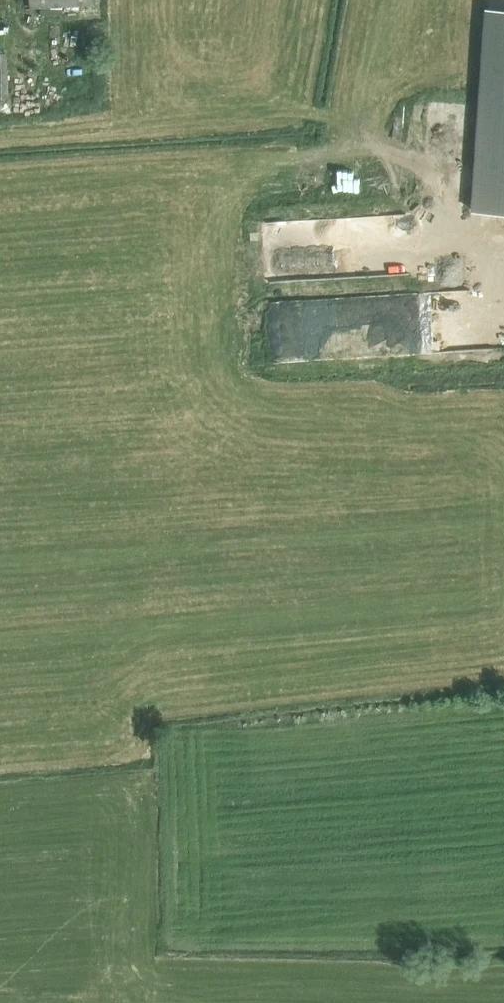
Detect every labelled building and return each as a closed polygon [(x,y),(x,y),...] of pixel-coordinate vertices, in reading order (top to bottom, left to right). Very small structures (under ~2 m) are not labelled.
[(503,213),(503,10),(488,9),(475,211),(503,213)]
